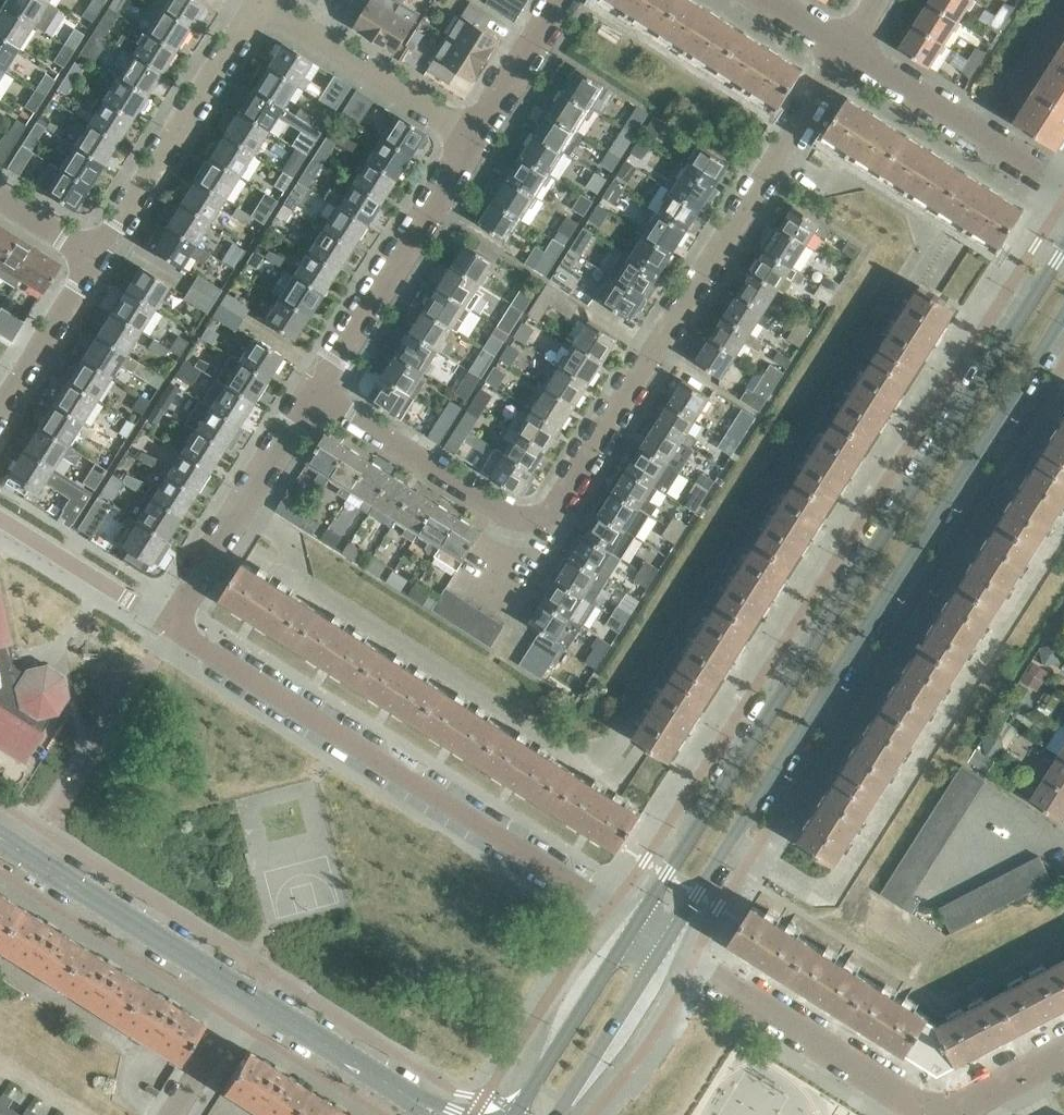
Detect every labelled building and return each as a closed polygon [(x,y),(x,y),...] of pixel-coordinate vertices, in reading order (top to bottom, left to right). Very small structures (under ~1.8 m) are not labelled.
[(43,31),(58,7),(47,0),(46,0),(5,0),(2,4),(32,23),(32,24),(43,31)] [(95,0),(91,0),(82,14),(91,20),(102,4),(95,0)] [(117,11),(124,0),(112,0),(108,6),(117,11)] [(160,8),(189,26),(204,3),(200,0),(166,0),(160,8)] [(399,0),(352,0),(351,2),(364,10),(355,26),(375,39),(399,0)] [(399,0),(375,39),(396,52),(420,13),(399,0)] [(486,2),(515,21),(528,0),(487,0),(486,2)] [(663,31),(683,0),(615,0),(663,31)] [(687,46),(722,68),(744,32),(695,0),(683,0),(663,31),(687,46)] [(959,20),(972,0),(931,0),(930,2),(959,20)] [(448,35),(487,59),(500,39),(484,29),(492,15),(470,1),(462,15),(461,14),(448,35)] [(930,2),(915,25),(945,43),(959,20),(930,2)] [(1004,2),(997,14),(1007,20),(1016,6),(1004,2)] [(32,24),(32,23),(2,4),(0,8),(0,35),(18,46),(32,24)] [(108,6),(93,29),(104,35),(118,13),(117,12),(118,12),(117,11),(108,6)] [(137,25),(146,31),(174,49),(189,26),(160,8),(151,24),(142,18),(137,25)] [(999,34),(1007,20),(997,14),(990,25),(999,34)] [(901,48),(930,67),(945,43),(915,25),(901,48)] [(74,27),(64,43),(73,49),(83,33),(74,27)] [(93,29),(79,53),(93,62),(108,38),(104,35),(93,29)] [(115,43),(132,53),(160,72),(174,49),(146,31),(138,44),(121,33),(115,43)] [(722,68),(745,83),(781,105),(804,69),(744,32),(722,68)] [(3,69),(18,46),(0,35),(0,67),(3,69)] [(474,80),(487,59),(448,35),(435,55),(436,56),(427,69),(449,83),(458,70),(474,80)] [(419,41),(411,36),(407,44),(414,48),(419,41)] [(282,42),(267,66),(295,84),(310,60),(282,42)] [(73,49),(64,43),(53,60),(63,65),(73,49)] [(1055,59),(1063,65),(1063,46),(1055,59)] [(976,48),(969,59),(979,65),(988,52),(976,48)] [(145,95),(160,72),(132,53),(117,77),(145,95)] [(970,78),(979,65),(969,59),(962,70),(970,78)] [(1063,139),(1063,65),(1055,59),(1016,121),(1058,148),(1063,139)] [(73,61),(64,75),(73,81),(82,67),(73,61)] [(295,84),(267,66),(253,88),(281,106),(295,84)] [(617,92),(577,67),(563,89),(592,107),(603,114),(617,92)] [(45,73),(35,89),(44,95),(54,79),(45,73)] [(334,109),(349,85),(332,74),(317,98),(334,109)] [(64,75),(57,88),(66,93),(73,81),(64,75)] [(117,77),(103,99),(131,117),(138,107),(141,109),(145,109),(149,102),(148,98),(145,96),(145,95),(117,77)] [(295,115),(281,106),(253,88),(238,111),(266,130),(276,115),(289,123),(306,131),(310,126),(295,115)] [(371,99),(355,88),(339,112),(356,123),(371,99)] [(44,95),(35,89),(25,105),(34,111),(44,95)] [(563,89),(549,111),(578,130),(592,107),(563,89)] [(131,117),(103,99),(97,96),(88,111),(93,114),(88,122),(117,140),(131,117)] [(907,135),(848,98),(826,134),(885,171),(907,135)] [(300,107),(295,115),(310,126),(314,119),(300,107)] [(641,125),(649,113),(639,107),(631,119),(641,125)] [(238,111),(223,134),(252,152),(266,130),(238,111)] [(578,130),(549,111),(535,133),(564,152),(578,130)] [(395,113),(380,137),(408,155),(415,145),(418,147),(422,146),(426,140),(425,136),(422,134),(424,132),(395,113)] [(629,117),(623,127),(635,135),(641,125),(631,119),(629,117)] [(664,123),(654,117),(646,130),(655,136),(664,123)] [(6,135),(15,140),(26,124),(16,118),(6,135)] [(21,144),(32,151),(47,128),(45,127),(35,121),(21,144)] [(49,121),(45,127),(47,128),(60,137),(66,129),(49,121)] [(88,122),(74,145),(102,163),(117,140),(88,122)] [(609,150),(611,151),(620,157),(635,135),(623,127),(609,150)] [(535,133),(521,155),(550,174),(564,152),(535,133)] [(0,164),(15,140),(6,135),(4,134),(0,140),(0,163),(0,164)] [(252,152),(223,134),(209,157),(237,175),(252,152)] [(320,164),(336,175),(342,166),(324,158),(335,141),(325,135),(311,158),(320,164)] [(336,142),(351,152),(357,143),(340,135),(336,142)] [(885,171),(942,208),(965,172),(907,135),(885,171)] [(380,137),(365,160),(394,178),(408,155),(380,137)] [(68,154),(59,169),(87,187),(102,163),(74,145),(62,138),(56,147),(68,154)] [(640,138),(632,152),(642,158),(650,145),(640,138)] [(6,167),(18,174),(32,151),(21,144),(6,167)] [(729,164),(701,146),(687,168),(715,187),(729,164)] [(612,171),(620,157),(611,151),(602,165),(612,171)] [(550,174),(521,155),(507,178),(536,196),(550,174)] [(209,157),(194,180),(223,198),(237,175),(209,157)] [(320,164),(311,158),(302,171),(312,178),(320,164)] [(288,159),(281,170),(291,177),(298,165),(288,159)] [(394,178),(365,160),(351,183),(379,201),(394,178)] [(636,167),(626,161),(618,174),(627,181),(636,167)] [(51,164),(45,173),(53,178),(44,191),(73,209),(87,187),(59,169),(51,164)] [(715,187),(687,168),(673,190),(701,209),(715,187)] [(282,191),(291,177),(281,170),(272,184),(282,191)] [(942,208),(980,232),(1001,245),(1024,210),(965,172),(942,208)] [(598,192),(606,179),(597,173),(588,186),(598,192)] [(507,178),(493,199),(522,218),(536,196),(507,178)] [(223,198),(194,180),(179,204),(208,222),(223,198)] [(291,209),(299,199),(306,187),(296,181),(282,203),(291,209)] [(351,183),(343,196),(329,187),(323,197),(336,206),(365,224),(379,201),(351,183)] [(612,183),(603,197),(613,203),(622,189),(612,183)] [(701,209),(673,190),(659,212),(687,231),(701,209)] [(265,193),(250,215),(251,216),(262,223),(276,200),(265,193)] [(584,214),(592,201),(583,195),(574,208),(584,214)] [(522,218),(493,199),(479,222),(507,240),(522,218)] [(275,214),(284,220),(291,209),(282,203),(275,214)] [(179,204),(165,227),(193,245),(208,222),(179,204)] [(598,205),(590,218),(599,224),(608,211),(598,205)] [(310,221),(322,229),(350,247),(365,224),(336,206),(327,220),(315,213),(310,221)] [(832,229),(795,206),(781,228),(807,244),(815,231),(826,238),(832,229)] [(250,215),(237,207),(232,214),(248,222),(251,216),(250,215)] [(687,231),(659,212),(644,235),(673,252),(687,231)] [(570,237),(578,223),(569,217),(560,231),(570,237)] [(145,246),(150,249),(179,267),(187,255),(201,265),(208,254),(193,245),(165,227),(159,223),(145,246)] [(16,235),(0,225),(0,261),(16,235)] [(584,227),(575,240),(585,246),(594,233),(584,227)] [(767,250),(792,267),(807,244),(781,228),(775,237),(771,234),(764,246),(768,248),(767,250)] [(350,247),(322,229),(307,252),(336,270),(350,247)] [(20,278),(38,249),(16,235),(0,261),(0,276),(15,285),(20,278)] [(673,252),(644,235),(630,257),(659,275),(673,252)] [(525,262),(545,275),(564,245),(555,239),(546,252),(536,246),(525,262)] [(863,249),(849,240),(843,250),(857,258),(863,249)] [(466,242),(452,265),(480,284),(495,260),(477,248),(466,242)] [(481,242),(477,248),(495,260),(499,253),(481,242)] [(223,260),(233,267),(243,249),(233,243),(223,260)] [(42,292),(60,263),(38,249),(20,278),(42,292)] [(253,249),(245,262),(254,268),(263,255),(253,249)] [(263,255),(278,266),(284,257),(267,249),(263,255)] [(551,279),(570,291),(571,291),(579,279),(569,272),(580,255),(570,249),(551,279)] [(804,274),(792,267),(767,250),(753,273),(778,289),(786,294),(795,281),(798,283),(804,274)] [(307,252),(293,274),(321,292),(336,270),(307,252)] [(659,275),(630,257),(623,252),(609,274),(645,297),(659,275)] [(438,287),(466,306),(480,284),(452,265),(438,287)] [(125,289),(154,307),(168,284),(140,266),(125,289)] [(778,289),(753,273),(738,295),(764,311),(778,289)] [(293,274),(278,297),(306,316),(321,292),(293,274)] [(645,297),(609,274),(594,297),(630,320),(645,297)] [(197,275),(190,286),(213,301),(220,289),(197,275)] [(834,294),(841,284),(827,275),(821,285),(834,294)] [(579,304),(548,284),(528,314),(538,321),(549,303),(571,317),(579,304)] [(834,294),(821,285),(815,294),(829,303),(834,294)] [(956,308),(947,302),(920,285),(881,347),(899,359),(896,363),(898,364),(895,369),(911,380),(956,308)] [(213,301),(190,286),(183,298),(206,312),(213,301)] [(438,287),(424,309),(453,327),(466,306),(438,287)] [(110,312),(139,330),(154,307),(125,289),(110,312)] [(523,310),(532,296),(522,290),(513,304),(523,310)] [(225,293),(218,304),(241,319),(248,308),(225,293)] [(775,318),(764,311),(738,295),(724,317),(750,333),(758,321),(769,328),(775,318)] [(306,316),(278,297),(263,320),(292,339),(306,316)] [(241,319),(218,304),(210,316),(234,331),(241,319)] [(0,309),(0,334),(11,341),(23,321),(1,307),(0,309)] [(424,309),(410,331),(439,349),(453,327),(424,309)] [(96,335),(124,353),(139,330),(110,312),(96,335)] [(509,332),(517,319),(508,313),(499,326),(509,332)] [(765,342),(750,333),(724,317),(710,339),(736,355),(745,340),(760,350),(765,342)] [(575,344),(603,362),(618,339),(589,320),(575,344)] [(799,320),(793,329),(806,338),(812,328),(799,320)] [(523,323),(515,336),(524,342),(533,329),(523,323)] [(806,338),(793,329),(787,339),(800,347),(806,338)] [(396,353),(425,371),(439,349),(410,331),(396,353)] [(81,358),(110,376),(118,364),(147,382),(148,381),(149,382),(152,378),(150,377),(154,372),(124,353),(96,335),(81,358)] [(495,354),(503,341),(494,335),(485,348),(495,354)] [(179,356),(187,342),(179,336),(170,350),(179,356)] [(282,355),(253,337),(238,361),(266,379),(282,355)] [(168,349),(152,339),(147,347),(164,355),(168,349)] [(736,355),(710,339),(696,361),(721,378),(736,355)] [(575,344),(561,365),(590,383),(603,362),(575,344)] [(509,345),(500,358),(510,364),(519,351),(509,345)] [(871,442),(911,380),(895,369),(898,364),(896,363),(899,359),(881,347),(835,419),(871,442)] [(777,351),(772,360),(784,368),(790,359),(777,351)] [(382,375),(416,397),(426,382),(420,378),(425,371),(396,353),(382,375)] [(481,376),(489,363),(480,357),(471,370),(481,376)] [(67,381),(96,399),(110,376),(81,358),(76,366),(73,364),(69,365),(64,374),(64,378),(67,380),(67,381)] [(194,365),(209,375),(215,367),(198,359),(194,365)] [(266,379),(238,361),(223,384),(252,402),(266,379)] [(778,383),(785,373),(771,364),(764,373),(778,383)] [(575,405),(590,383),(561,365),(547,387),(575,405)] [(495,367),(487,380),(496,386),(505,373),(495,367)] [(753,391),(747,388),(740,400),(760,412),(778,383),(764,373),(753,391)] [(368,397),(402,419),(416,397),(382,375),(368,397)] [(467,398),(475,385),(466,379),(457,392),(467,398)] [(670,403),(696,419),(710,397),(684,380),(670,403)] [(96,399),(67,381),(53,403),(81,422),(96,399)] [(169,382),(155,405),(163,410),(178,388),(169,382)] [(252,402),(223,384),(208,407),(237,425),(252,402)] [(547,387),(533,409),(561,427),(575,405),(547,387)] [(481,389),(472,402),(482,409),(491,395),(481,389)] [(149,401),(139,395),(130,409),(140,415),(149,401)] [(223,448),(223,447),(237,425),(208,407),(198,400),(183,423),(194,430),(223,448)] [(443,414),(453,420),(461,407),(452,401),(443,414)] [(81,422),(53,403),(38,426),(67,444),(81,422)] [(656,425),(682,441),(692,447),(697,439),(687,433),(696,419),(670,403),(656,425)] [(155,423),(163,410),(155,405),(147,417),(155,423)] [(547,450),(561,427),(533,409),(528,416),(519,410),(510,425),(519,431),(519,432),(547,450)] [(459,424),(468,430),(477,417),(467,410),(459,424)] [(429,436),(439,443),(453,420),(443,414),(429,436)] [(135,424),(127,419),(119,431),(127,437),(135,424)] [(832,504),(871,442),(835,419),(796,481),(832,504)] [(1040,462),(1056,472),(1059,467),(1061,468),(1063,464),(1063,423),(1040,462)] [(468,430),(459,424),(444,446),(454,453),(468,430)] [(667,464),(682,441),(656,425),(641,448),(667,464)] [(82,453),(67,444),(38,426),(23,449),(52,467),(60,454),(75,464),(82,453)] [(730,428),(724,437),(738,446),(744,437),(730,428)] [(223,448),(194,430),(179,453),(208,471),(223,448)] [(110,441),(95,431),(90,439),(107,447),(110,441)] [(333,470),(348,447),(326,432),(308,460),(321,470),(315,478),(324,484),(330,475),(333,470)] [(519,432),(505,453),(533,472),(547,450),(519,432)] [(738,446),(724,437),(718,447),(732,456),(738,446)] [(627,469),(653,485),(666,494),(680,472),(667,464),(641,448),(637,445),(630,457),(634,459),(627,469)] [(348,447),(333,470),(330,475),(343,483),(337,492),(346,498),(352,489),(364,470),(370,461),(348,447)] [(480,469),(519,494),(533,472),(505,453),(495,447),(490,455),(480,469)] [(80,485),(52,467),(23,449),(8,474),(9,474),(4,481),(24,494),(29,486),(36,490),(35,491),(37,492),(45,478),(73,496),(80,485)] [(136,457),(151,467),(157,459),(140,451),(136,457)] [(208,471),(179,453),(165,476),(193,495),(208,471)] [(370,461),(364,470),(352,489),(365,498),(361,505),(362,508),(369,512),(374,503),(392,475),(370,461)] [(94,489),(106,469),(94,462),(89,470),(81,481),(94,489)] [(1059,467),(1056,472),(1040,462),(1000,524),(1036,547),(1063,503),(1063,464),(1061,468),(1059,467)] [(620,481),(613,492),(651,516),(658,504),(646,497),(653,485),(627,469),(627,470),(622,468),(615,478),(620,481)] [(695,482),(709,491),(715,481),(702,473),(695,482)] [(125,474),(121,480),(137,490),(142,482),(125,474)] [(391,527),(397,517),(414,489),(392,475),(374,503),(387,511),(382,519),(383,522),(391,527)] [(150,499),(179,517),(193,495),(165,476),(157,488),(150,484),(144,494),(150,499)] [(792,567),(832,504),(796,481),(756,544),(792,567)] [(709,491),(695,482),(690,491),(703,500),(709,491)] [(73,496),(64,509),(59,517),(71,525),(91,492),(80,485),(73,496)] [(437,504),(414,489),(397,517),(419,532),(437,504)] [(601,500),(606,503),(600,513),(637,538),(651,516),(613,492),(613,493),(608,490),(601,500)] [(97,496),(81,519),(76,527),(88,535),(108,503),(97,496)] [(179,517),(150,499),(136,521),(165,539),(179,517)] [(283,501),(277,510),(300,525),(306,515),(298,510),(297,510),(283,501)] [(435,555),(459,518),(437,504),(419,532),(430,539),(425,547),(426,549),(435,555)] [(600,513),(585,537),(611,553),(612,551),(624,558),(637,538),(600,513)] [(319,524),(306,515),(300,525),(313,534),(319,524)] [(667,527),(681,535),(687,526),(674,517),(667,527)] [(481,531),(459,518),(435,555),(458,569),(481,531)] [(125,557),(134,563),(144,569),(149,562),(150,563),(165,539),(136,521),(121,545),(122,546),(122,545),(129,550),(125,557)] [(1000,524),(961,586),(997,608),(1036,547),(1000,524)] [(681,535),(667,527),(662,535),(675,544),(681,535)] [(341,538),(328,529),(321,539),(335,548),(341,538)] [(571,558),(597,574),(611,553),(585,537),(571,558)] [(363,552),(350,543),(343,553),(356,561),(363,552)] [(755,626),(792,567),(756,544),(719,603),(755,626)] [(385,566),(371,558),(366,567),(379,576),(385,566)] [(605,580),(597,574),(571,558),(557,580),(596,606),(597,604),(592,601),(605,580)] [(653,579),(659,570),(646,561),(639,571),(653,579)] [(306,602),(243,562),(220,598),(248,615),(292,643),(302,628),(297,625),(299,622),(295,619),(306,602)] [(653,579),(639,571),(634,580),(647,589),(653,579)] [(407,580),(394,572),(388,581),(401,590),(407,580)] [(557,580),(543,603),(582,627),(596,606),(557,580)] [(429,594),(416,586),(410,595),(423,604),(429,594)] [(958,669),(997,608),(961,586),(922,647),(958,669)] [(444,616),(458,595),(446,587),(432,609),(444,616)] [(66,695),(62,676),(46,666),(27,670),(23,676),(18,673),(14,670),(16,667),(13,665),(10,650),(8,644),(11,644),(0,593),(0,746),(24,762),(43,732),(41,731),(48,720),(46,714),(56,712),(66,695)] [(470,602),(458,595),(444,616),(456,624),(470,602)] [(292,643),(323,663),(331,668),(358,685),(381,649),(306,602),(295,619),(299,622),(297,625),(302,628),(292,643)] [(481,610),(470,602),(456,624),(467,631),(481,610)] [(582,627),(543,603),(529,625),(540,632),(555,641),(556,640),(563,644),(569,648),(582,627)] [(673,676),(691,687),(694,683),(696,684),(699,679),(715,689),(755,626),(719,603),(673,676)] [(611,615),(625,624),(631,614),(618,605),(611,615)] [(481,610),(467,631),(479,639),(493,617),(481,610)] [(625,624),(611,615),(606,624),(619,633),(625,624)] [(504,625),(493,617),(479,639),(490,646),(504,625)] [(533,643),(555,657),(563,644),(556,640),(555,641),(540,632),(533,643)] [(605,655),(611,645),(598,636),(591,646),(605,655)] [(533,643),(526,654),(548,668),(555,657),(533,643)] [(1041,648),(1042,656),(1059,653),(1057,644),(1041,648)] [(922,647),(883,708),(919,731),(958,669),(922,647)] [(358,685),(385,702),(393,707),(419,724),(442,688),(381,649),(358,685)] [(1060,661),(1059,653),(1042,656),(1044,665),(1060,661)] [(519,664),(541,678),(548,668),(526,654),(519,664)] [(1034,663),(1029,672),(1042,680),(1048,671),(1034,663)] [(1026,670),(1021,679),(1036,689),(1042,680),(1029,672),(1026,670)] [(696,684),(694,683),(691,687),(673,676),(634,738),(670,760),(715,689),(699,679),(696,684)] [(419,724),(447,742),(454,746),(481,763),(504,727),(442,688),(419,724)] [(1023,708),(1032,707),(1029,690),(1020,691),(1023,708)] [(1015,710),(1023,708),(1020,691),(1012,693),(1015,710)] [(844,770),(860,781),(857,786),(858,787),(855,791),(874,803),(919,731),(883,708),(844,770)] [(481,763),(508,781),(516,786),(546,805),(556,789),(561,792),(563,789),(567,792),(578,774),(504,727),(481,763)] [(983,738),(985,746),(1001,743),(1000,735),(983,738)] [(1003,752),(1001,743),(985,746),(986,755),(1003,752)] [(1045,778),(1063,790),(1063,757),(1060,755),(1045,778)] [(977,791),(985,779),(962,765),(955,777),(977,791)] [(858,787),(857,786),(860,781),(844,770),(798,842),(834,865),(874,803),(855,791),(858,787)] [(618,850),(641,814),(578,774),(567,792),(563,789),(561,792),(556,789),(546,805),(583,828),(591,833),(618,850)] [(947,788),(970,803),(977,791),(955,777),(947,788)] [(1045,778),(1030,801),(1061,821),(1063,817),(1063,790),(1045,778)] [(962,814),(970,803),(947,788),(940,800),(962,814)] [(955,826),(962,814),(940,800),(932,812),(955,826)] [(925,823),(947,838),(955,826),(932,812),(925,823)] [(940,849),(947,838),(925,823),(917,835),(940,849)] [(933,861),(940,849),(917,835),(910,847),(933,861)] [(925,873),(933,861),(910,847),(903,858),(925,873)] [(1027,863),(1039,886),(1051,880),(1039,856),(1027,863)] [(918,884),(925,873),(903,858),(895,870),(918,884)] [(1027,893),(1039,886),(1027,863),(1015,869),(1027,893)] [(1015,899),(1027,893),(1015,869),(1002,876),(1015,899)] [(912,894),(918,884),(895,870),(888,882),(910,896),(912,894)] [(1002,876),(1000,877),(1013,900),(1015,899),(1002,876)] [(988,883),(1000,907),(1013,900),(1000,877),(988,883)] [(880,894),(903,908),(910,896),(888,882),(880,894)] [(988,883),(976,890),(988,913),(1000,907),(988,883)] [(963,896),(976,920),(988,913),(976,890),(963,896)] [(21,906),(0,893),(0,940),(21,906)] [(910,896),(903,908),(911,913),(920,899),(912,894),(910,896)] [(976,920),(963,896),(951,903),(963,926),(976,920)] [(951,903),(939,909),(951,933),(963,926),(951,903)] [(753,905),(730,941),(789,978),(812,942),(753,905)] [(57,985),(82,945),(21,906),(0,940),(0,949),(57,985)] [(789,978),(812,993),(848,1015),(870,979),(812,942),(789,978)] [(143,983),(82,945),(57,985),(117,1023),(143,983)] [(1034,975),(999,994),(1018,1031),(1063,1007),(1063,971),(1059,962),(1034,975)] [(848,1015),(870,1030),(907,1053),(908,1052),(928,1020),(930,1017),(870,979),(848,1015)] [(117,1023),(178,1062),(203,1022),(143,983),(117,1023)] [(937,1026),(955,1062),(956,1063),(1018,1031),(999,994),(937,1026)] [(955,1062),(937,1026),(928,1020),(908,1052),(938,1071),(955,1062)] [(222,1089),(263,1114),(292,1114),(308,1089),(247,1050),(243,1056),(222,1089)] [(292,1114),(350,1114),(308,1089),(292,1114)] [(5,1106),(10,1098),(2,1093),(0,1096),(0,1114),(20,1114),(5,1106)]
